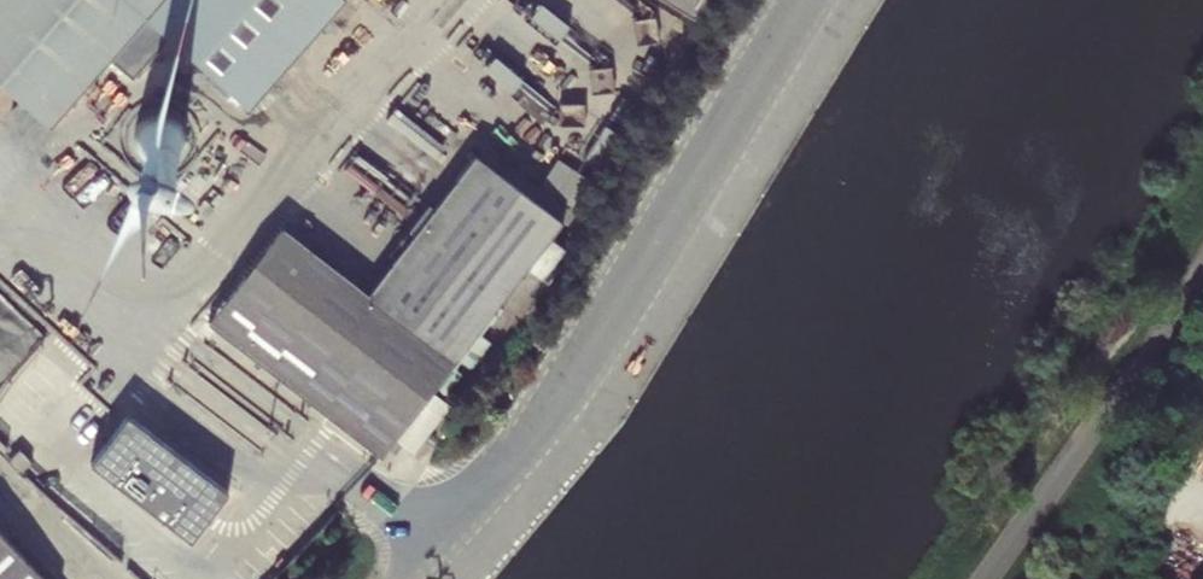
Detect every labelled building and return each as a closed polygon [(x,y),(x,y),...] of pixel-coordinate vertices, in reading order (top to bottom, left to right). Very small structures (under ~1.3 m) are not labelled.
[(49,124),(109,55),(133,76),(169,34),(250,104),(341,0),(0,0),(0,81),(49,124)] [(694,19),(705,0),(663,0),(694,19)] [(530,15),(559,38),(568,26),(539,3),(530,15)] [(483,69),(512,93),(523,79),(494,56),(483,69)] [(64,131),(162,151),(165,136),(180,139),(183,123),(70,100),(64,131)] [(583,161),(599,171),(621,135),(605,125),(583,161)] [(485,144),(476,155),(562,222),(567,226),(576,214),(485,144)] [(395,439),(432,392),(457,359),(469,368),(490,341),(477,332),(562,222),(476,155),(369,295),(282,228),(208,322),(381,456),(395,439)] [(558,158),(540,185),(572,206),(590,179),(558,158)] [(432,392),(395,439),(413,453),(450,405),(432,392)] [(127,417),(91,465),(190,541),(227,493),(127,417)] [(0,532),(0,578),(45,578),(0,532)]
